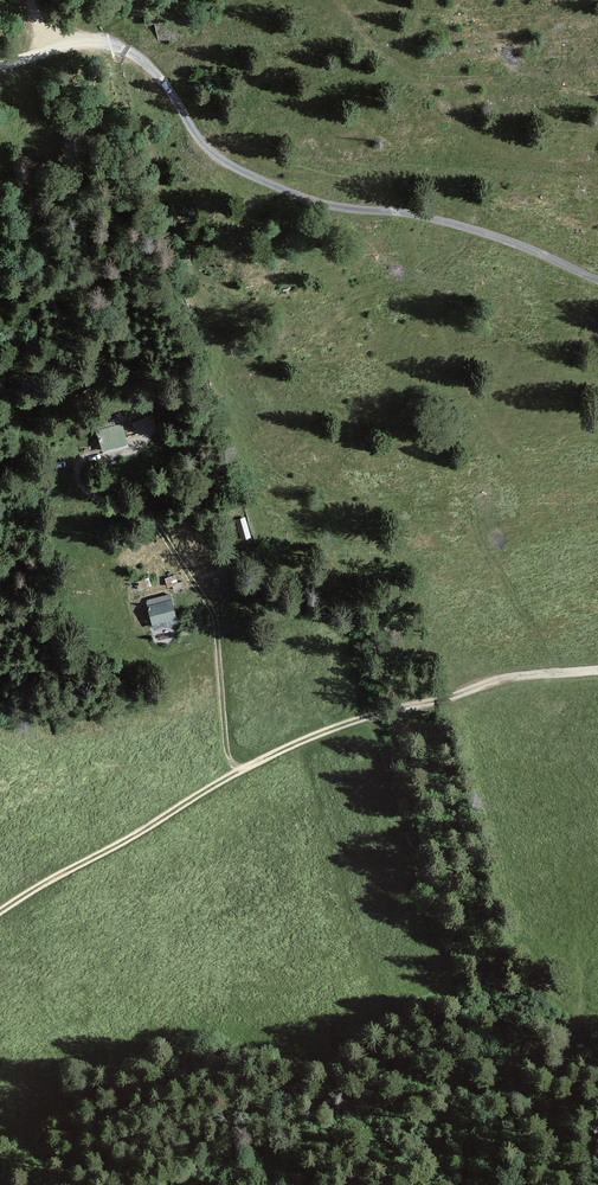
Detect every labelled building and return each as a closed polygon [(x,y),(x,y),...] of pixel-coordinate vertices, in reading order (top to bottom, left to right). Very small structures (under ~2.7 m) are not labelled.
[(96,449),(124,442),(117,415),(89,422),(96,449)] [(148,631),(175,625),(169,596),(142,602),(148,631)]
